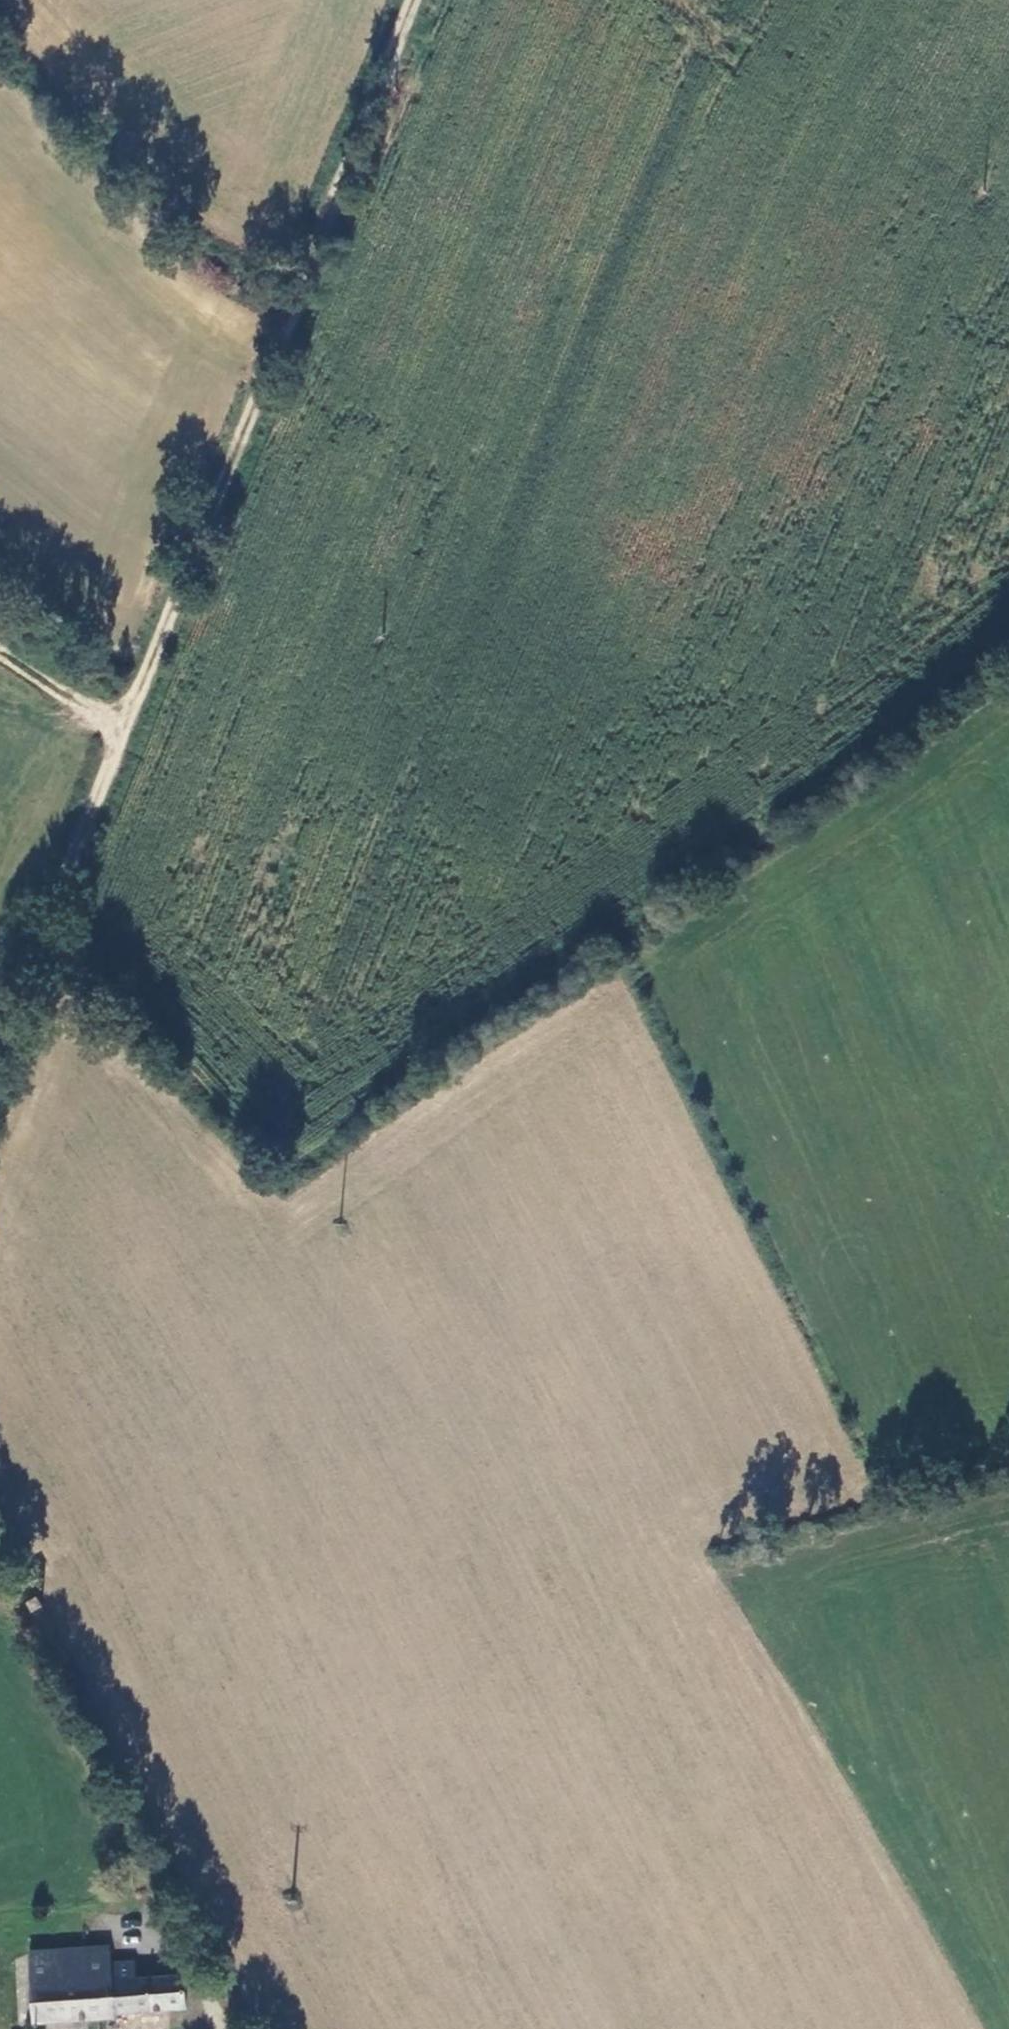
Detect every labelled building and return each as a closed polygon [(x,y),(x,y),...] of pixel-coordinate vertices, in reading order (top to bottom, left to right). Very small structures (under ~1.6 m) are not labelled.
[(40,1598),(32,1603),(36,1611),(46,1606),(40,1598)] [(110,1945),(31,1951),(36,2021),(116,2015),(116,2011),(187,2006),(184,1974),(137,1978),(135,1960),(111,1962),(110,1945)]
